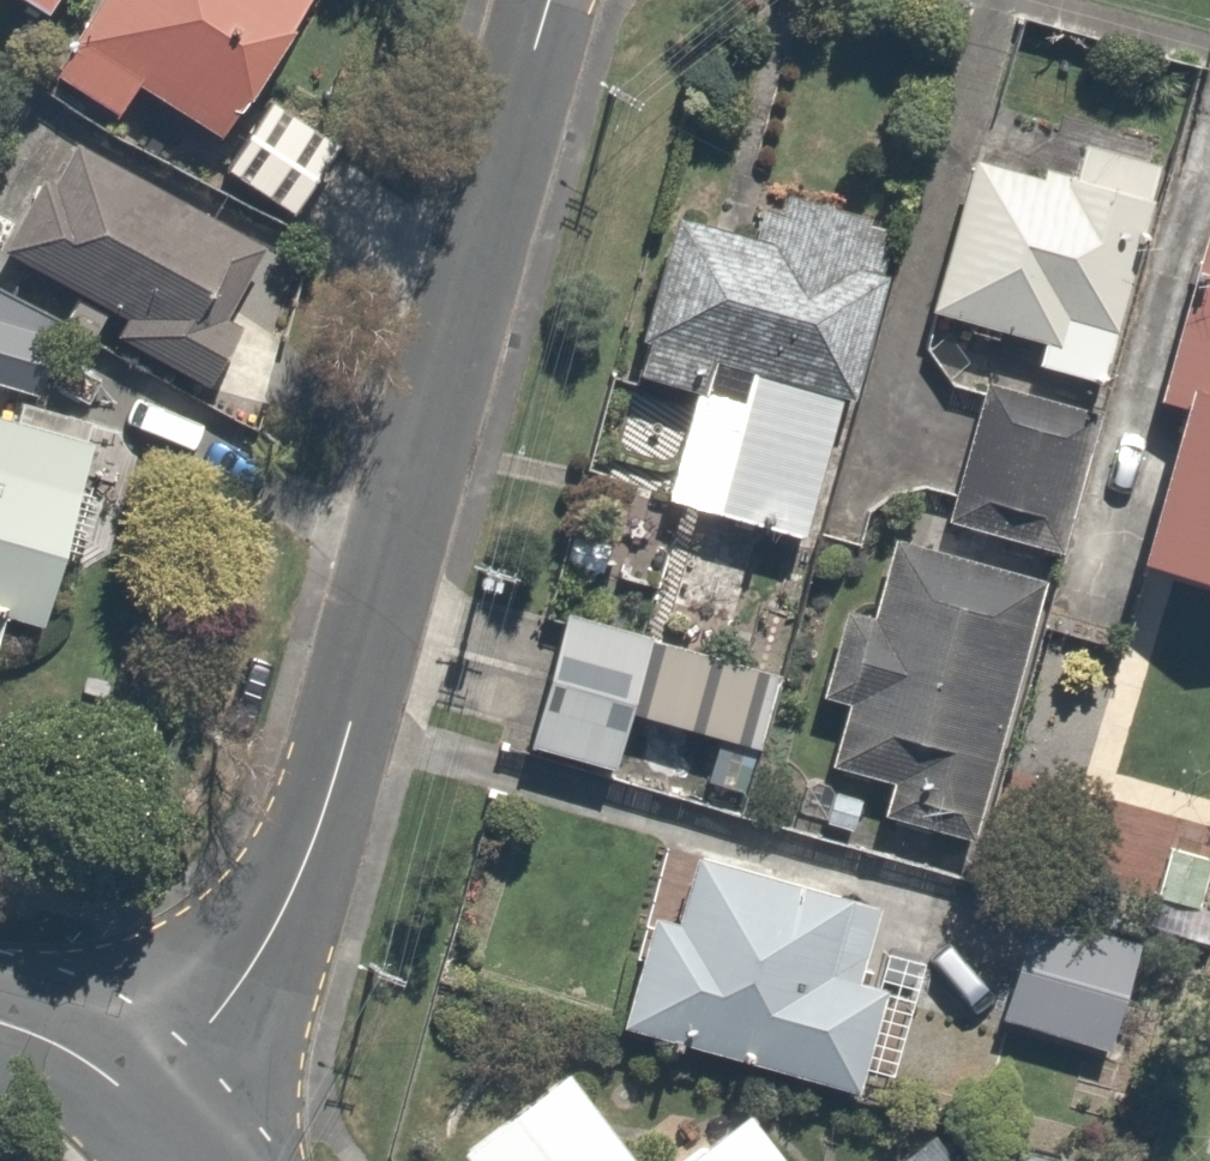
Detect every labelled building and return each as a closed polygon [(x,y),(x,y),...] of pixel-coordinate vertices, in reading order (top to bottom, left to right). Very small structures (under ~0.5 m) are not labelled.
[(47,0),(27,0),(41,9),(47,0)] [(43,69),(106,106),(126,72),(219,127),(293,0),(83,0),(43,69)] [(338,139),(265,87),(212,160),(285,213),(338,139)] [(54,136),(0,250),(0,255),(118,311),(113,320),(206,364),(266,237),(54,136)] [(1097,379),(1112,322),(1155,157),(1077,137),(1069,168),(1036,160),(1033,173),(965,156),(927,302),(1027,328),(1020,359),(1097,379)] [(889,209),(774,179),(760,234),(664,209),(623,368),(682,383),(652,495),(804,535),(889,209)] [(1181,272),(1146,393),(1168,399),(1127,543),(1209,567),(1209,249),(1202,277),(1181,272)] [(0,286),(0,383),(27,389),(48,297),(0,286)] [(1053,545),(1092,404),(977,372),(938,513),(1053,545)] [(33,622),(82,423),(0,404),(0,614),(33,622)] [(871,603),(841,593),(810,689),(840,699),(821,760),(878,778),(868,811),(956,839),(1041,575),(894,528),(871,603)] [(641,638),(643,629),(556,607),(524,738),(612,760),(625,703),(641,638)] [(774,670),(641,638),(625,703),(758,735),(774,670)] [(877,897),(686,844),(667,914),(642,907),(611,1019),(858,1087),(885,989),(853,980),(877,897)] [(1130,939),(1019,907),(987,1015),(1098,1048),(1130,939)] [(740,1106),(670,1160),(784,1160),(740,1106)] [(1033,1146),(1030,1160),(1117,1160),(1033,1146)]
